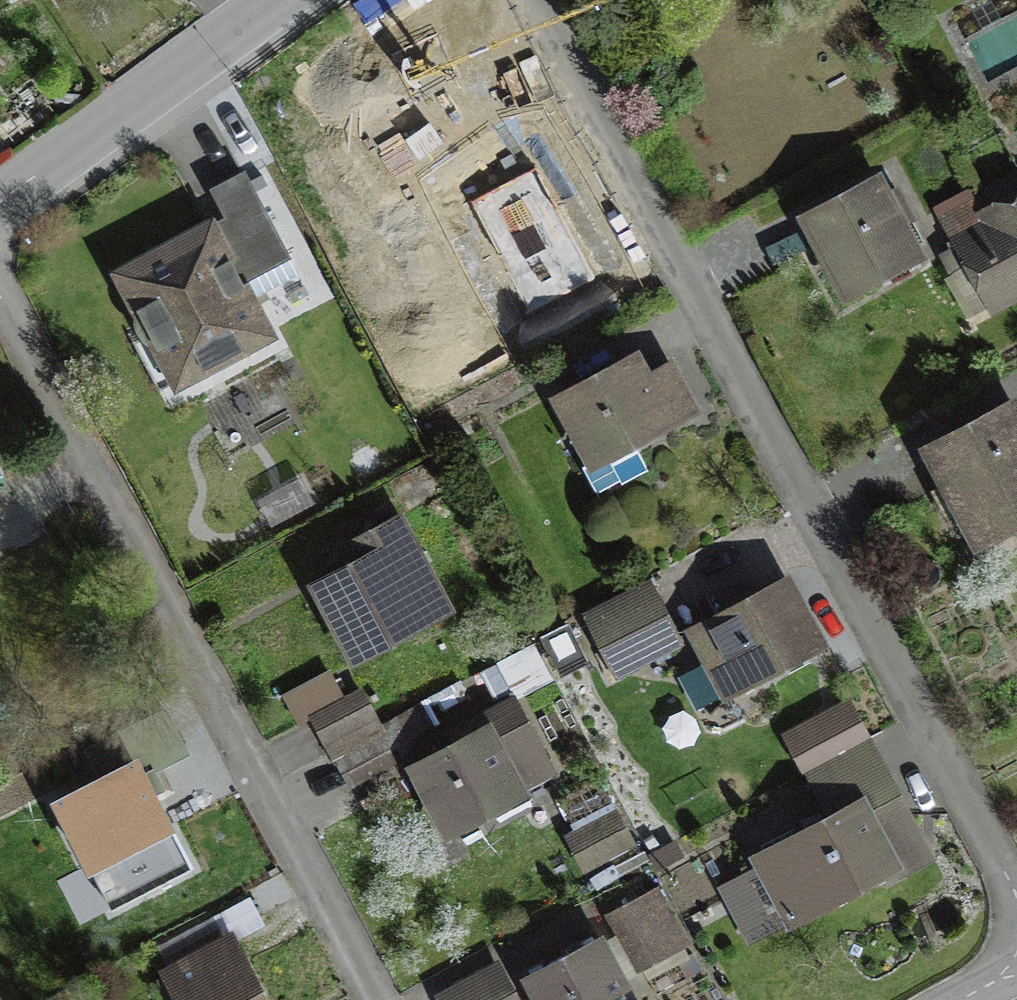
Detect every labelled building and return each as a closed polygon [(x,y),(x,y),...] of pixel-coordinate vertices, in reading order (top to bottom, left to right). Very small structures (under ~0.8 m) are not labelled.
[(470,203),(477,216),(421,246),(449,299),(475,285),(498,330),(594,279),(536,168),(470,203)] [(984,198),(999,225),(1016,260),(1016,180),(984,198)] [(882,184),(807,224),(844,292),(918,252),(882,184)] [(961,244),(990,305),(1016,292),(1016,260),(999,225),(961,244)] [(209,231),(122,274),(175,379),(261,336),(209,231)] [(551,403),(595,491),(647,465),(632,437),(690,408),(673,374),(645,388),(632,362),(551,403)] [(934,450),(979,536),(1016,516),(1016,417),(1013,409),(934,450)] [(359,570),(316,591),(345,652),(440,606),(398,521),(347,546),(359,570)] [(783,587),(695,633),(726,691),(814,645),(783,587)] [(647,593),(596,618),(620,667),(671,642),(647,593)] [(312,715),(328,749),(378,724),(360,693),(346,701),(332,673),(284,698),(297,723),(312,715)] [(458,750),(420,768),(445,822),(548,774),(516,706),(451,736),(458,750)] [(845,710),(790,740),(813,783),(869,753),(845,710)] [(378,724),(328,749),(347,785),(396,761),(378,724)] [(132,768),(60,806),(93,866),(165,828),(143,786),(184,764),(165,730),(124,752),(132,768)] [(877,771),(822,800),(833,820),(758,859),(787,915),(917,847),(877,771)] [(651,895),(614,915),(643,968),(680,949),(651,895)] [(159,980),(169,999),(256,999),(227,945),(159,980)] [(534,978),(544,999),(620,999),(596,949),(534,978)] [(443,992),(447,999),(510,999),(493,967),(443,992)]
